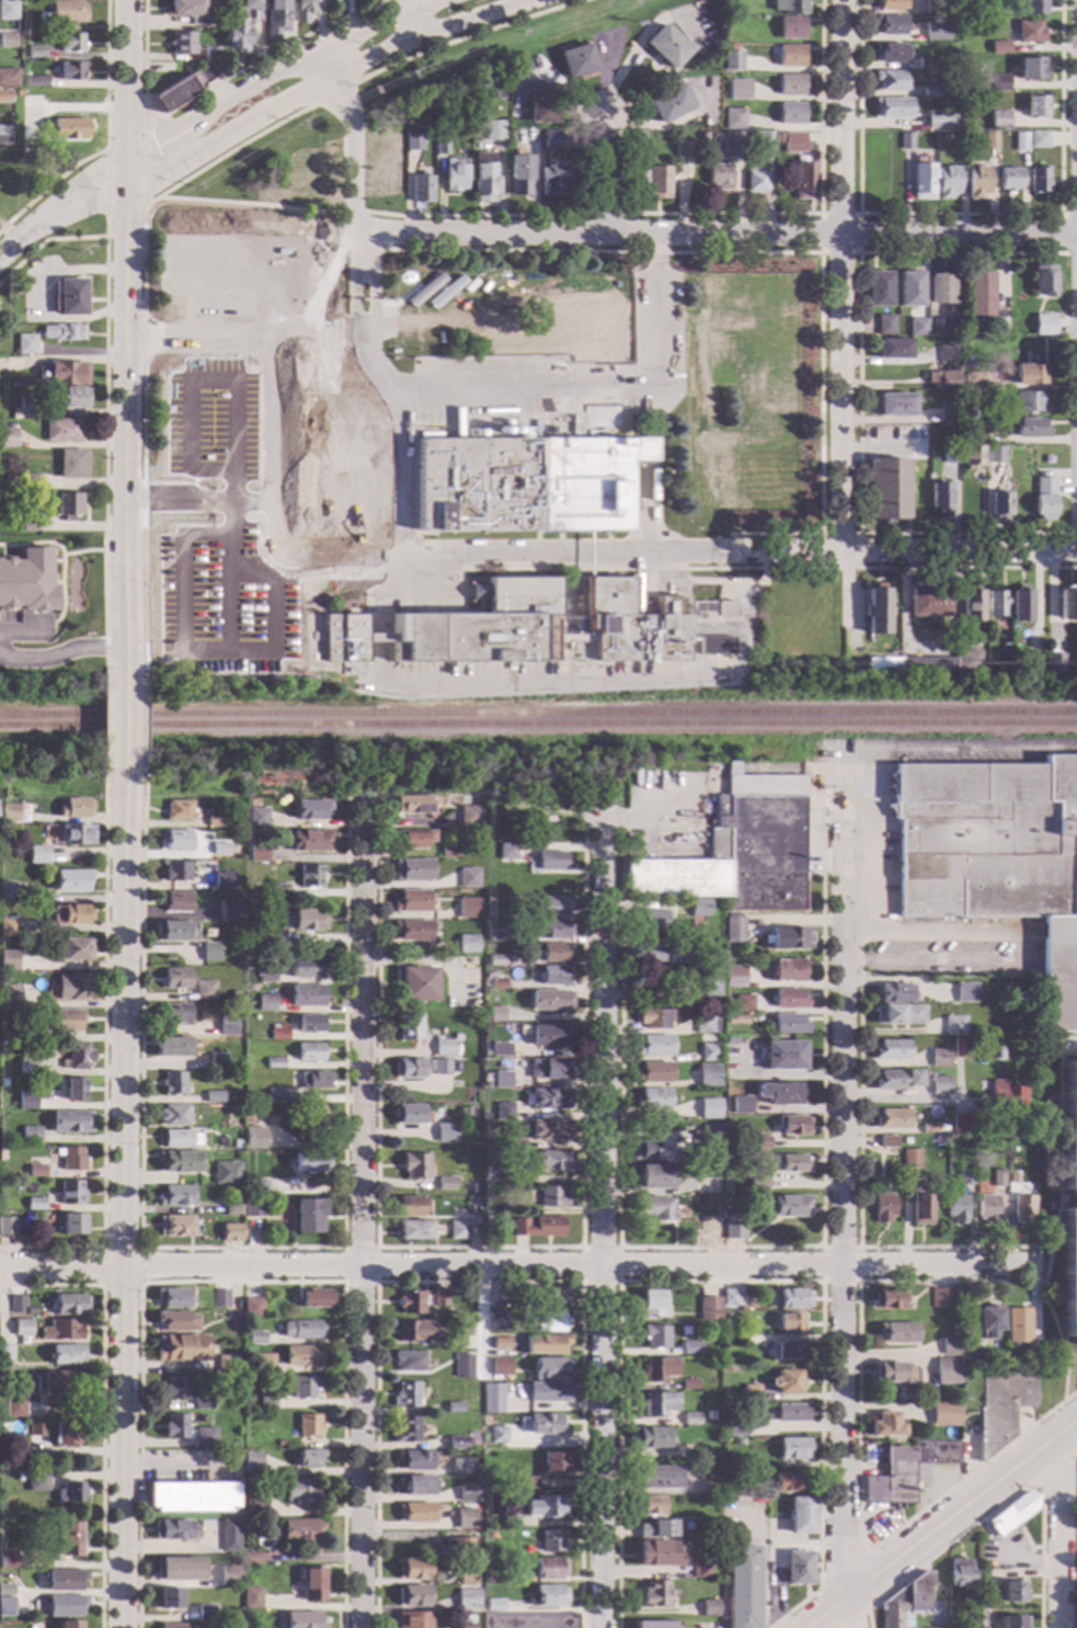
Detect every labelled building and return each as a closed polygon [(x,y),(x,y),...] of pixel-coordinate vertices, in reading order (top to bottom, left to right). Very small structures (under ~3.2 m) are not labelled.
[(15,21),(0,21),(0,0),(15,0),(15,21)] [(80,4),(85,4),(85,22),(75,22),(75,25),(66,25),(66,23),(51,23),(51,0),(80,1),(80,4)] [(170,13),(170,0),(202,0),(202,14),(206,14),(206,25),(190,25),(190,16),(173,16),(173,13),(170,13)] [(242,10),(242,0),(262,0),(262,10),(242,10)] [(265,41),(265,0),(288,0),(288,32),(277,32),(277,41),(265,41)] [(294,24),(294,0),(317,0),(317,16),(306,16),(306,24),(294,24)] [(774,11),(774,0),(804,0),(805,15),(784,15),(784,11),(774,11)] [(880,11),(880,0),(907,0),(907,9),(901,9),(901,11),(880,11)] [(927,14),(927,0),(944,0),(944,14),(927,14)] [(1024,14),(1025,0),(1046,0),(1046,14),(1024,14)] [(46,22),(38,22),(37,13),(45,13),(46,22)] [(906,16),(906,25),(909,25),(909,32),(906,32),(906,35),(882,35),(882,24),(875,24),(877,15),(906,16)] [(804,39),(780,38),(780,18),(804,18),(804,39)] [(249,45),(247,45),(247,54),(236,53),(236,47),(225,47),(225,23),(227,23),(227,20),(249,20),(249,45)] [(1042,29),(1045,29),(1045,43),(1019,43),(1018,21),(1041,21),(1042,29)] [(692,49),(672,70),(644,43),(664,22),(692,49)] [(950,41),(927,41),(927,23),(950,23),(950,41)] [(193,45),(194,45),(194,55),(171,55),(171,33),(193,33),(193,45)] [(13,48),(0,48),(0,34),(14,34),(13,48)] [(82,52),(59,52),(60,34),(61,34),(82,34),(82,52)] [(1011,53),(993,54),(993,42),(1010,41),(1011,53)] [(598,70),(568,80),(559,53),(591,43),(598,70)] [(906,47),(910,47),(910,59),(906,59),(906,64),(881,64),(881,53),(877,53),(877,44),(906,44),(906,47)] [(804,67),(780,67),(780,46),(805,46),(804,67)] [(44,58),(27,58),(27,47),(45,47),(44,58)] [(218,59),(204,59),(204,47),(219,47),(218,59)] [(743,71),(724,71),(725,52),(744,52),(743,71)] [(938,69),(920,69),(919,57),(938,57),(938,69)] [(1045,79),(1020,79),(1020,57),(1044,57),(1045,79)] [(82,62),(82,81),(59,80),(59,62),(82,62)] [(216,77),(160,112),(151,98),(207,62),(216,77)] [(16,88),(0,88),(0,69),(16,69),(16,88)] [(906,71),(906,80),(912,80),(912,91),(880,91),(880,81),(875,81),(875,71),(906,71)] [(805,95),(780,95),(780,75),(805,75),(805,95)] [(1010,91),(993,91),(993,75),(1010,75),(1010,91)] [(47,87),(22,87),(22,77),(47,77),(47,87)] [(751,101),(730,101),(730,79),(751,79),(751,101)] [(695,107),(660,125),(648,100),(683,81),(695,107)] [(558,124),(529,124),(529,84),(558,84),(558,124)] [(940,99),(925,99),(925,88),(940,88),(940,99)] [(1049,116),(1029,116),(1029,95),(1049,95),(1049,116)] [(912,118),(881,118),(881,110),(877,110),(877,99),(912,99),(912,118)] [(805,125),(780,125),(780,103),(805,103),(805,125)] [(746,129),(725,129),(725,109),(746,109),(746,129)] [(955,129),(929,129),(929,112),(955,112),(955,129)] [(1011,129),(992,128),(993,112),(1011,112),(1011,129)] [(85,138),(75,138),(75,140),(61,139),(61,138),(51,138),(51,136),(45,135),(45,127),(50,127),(50,118),(85,119),(85,138)] [(505,140),(485,141),(485,122),(504,122),(505,140)] [(0,127),(0,145),(8,145),(8,127),(0,127)] [(562,149),(543,149),(543,130),(562,130),(562,149)] [(1051,148),(1031,148),(1031,130),(1051,132),(1051,148)] [(646,144),(629,144),(629,132),(646,132),(646,144)] [(772,153),(758,153),(758,132),(774,133),(772,153)] [(747,157),(725,157),(725,133),(747,133),(747,157)] [(807,134),(806,153),(786,152),(786,133),(807,134)] [(915,150),(902,149),(902,133),(915,133),(915,150)] [(998,133),(998,148),(986,148),(986,133),(998,133)] [(1029,151),(1016,151),(1016,133),(1029,133),(1029,151)] [(423,151),(406,151),(406,134),(423,134),(423,151)] [(448,156),(436,156),(436,139),(448,139),(448,156)] [(695,159),(677,159),(677,141),(695,141),(695,159)] [(401,193),(373,193),(373,145),(401,146),(401,193)] [(495,203),(474,203),(474,152),(494,152),(495,203)] [(531,196),(509,196),(511,156),(531,156),(531,196)] [(467,190),(459,190),(459,192),(446,192),(446,159),(467,159),(467,190)] [(562,167),(566,167),(566,184),(561,184),(561,196),(541,195),(541,169),(548,169),(548,166),(553,166),(553,160),(562,160),(562,167)] [(817,200),(797,200),(797,163),(817,163),(817,200)] [(732,191),(718,191),(718,185),(710,185),(710,164),(732,164),(732,191)] [(936,201),(915,201),(914,164),(936,164),(936,201)] [(671,200),(650,200),(651,167),(672,167),(671,200)] [(755,168),(759,168),(759,171),(768,172),(768,191),(748,191),(749,167),(755,167),(755,168)] [(960,194),(953,194),(953,201),(939,201),(938,167),(960,167),(960,194)] [(990,194),(983,194),(983,201),(969,201),(969,167),(990,167),(990,194)] [(1050,192),(1031,193),(1031,169),(1040,168),(1040,167),(1050,167),(1050,192)] [(648,192),(640,192),(640,195),(633,195),(633,192),(629,191),(629,169),(648,169),(648,192)] [(1022,190),(1013,190),(1013,193),(1008,193),(1008,190),(1001,190),(1001,169),(1023,169),(1022,190)] [(426,175),(433,175),(433,203),(411,203),(412,175),(420,175),(420,172),(426,173),(426,175)] [(1057,297),(1046,297),(1046,293),(1035,293),(1035,265),(1057,265),(1057,297)] [(893,307),(870,307),(870,272),(892,272),(893,307)] [(924,307),(902,307),(901,272),(924,272),(924,307)] [(994,321),(970,321),(970,272),(994,272),(994,321)] [(946,275),(955,275),(955,304),(931,304),(931,274),(946,274),(946,275)] [(84,315),(58,316),(57,280),(84,280),(84,315)] [(1056,335),(1036,335),(1036,314),(1056,315),(1056,335)] [(897,335),(880,335),(880,315),(896,315),(897,335)] [(929,337),(913,337),(913,318),(929,318),(929,337)] [(960,335),(941,335),(941,318),(960,318),(960,335)] [(83,341),(54,341),(54,339),(42,339),(42,326),(54,327),(54,325),(83,325),(83,341)] [(34,355),(18,355),(18,334),(35,335),(34,355)] [(913,358),(880,358),(880,339),(913,339),(913,358)] [(960,362),(941,363),(940,345),(959,345),(960,362)] [(87,386),(36,384),(37,367),(45,367),(45,363),(88,363),(87,386)] [(1045,365),(1044,385),(1012,384),(1012,379),(1017,379),(1017,364),(1045,365)] [(961,390),(935,390),(935,384),(929,384),(929,373),(953,373),(953,367),(961,367),(961,390)] [(985,389),(965,389),(965,372),(985,372),(985,389)] [(88,388),(88,407),(59,408),(60,387),(88,388)] [(1043,392),(1043,405),(1047,405),(1047,411),(1018,411),(1018,392),(1043,392)] [(916,415),(881,417),(881,394),(915,394),(916,415)] [(37,397),(37,417),(19,417),(19,397),(37,397)] [(962,423),(942,423),(942,402),(962,402),(962,423)] [(1046,426),(1050,426),(1050,439),(1018,439),(1018,417),(1046,417),(1046,426)] [(79,441),(45,441),(45,420),(79,420),(79,441)] [(656,462),(640,462),(629,462),(628,532),(298,533),(298,441),(656,439),(656,462)] [(961,463),(944,463),(944,446),(961,446),(961,463)] [(984,466),(979,466),(979,471),(967,471),(967,466),(964,466),(964,446),(984,446),(984,466)] [(1006,463),(989,463),(989,446),(1006,446),(1006,463)] [(85,479),(59,479),(59,449),(85,451),(85,479)] [(908,520),(893,520),(893,524),(884,524),(884,520),(870,520),(870,458),(908,458),(908,520)] [(1056,469),(1056,478),(1057,478),(1056,515),(1054,515),(1054,522),(1040,521),(1040,514),(1036,513),(1038,469),(1056,469)] [(38,488),(20,489),(20,474),(38,474),(38,488)] [(951,513),(939,513),(939,509),(932,509),(932,483),(951,483),(951,513)] [(79,516),(73,516),(73,522),(64,522),(64,516),(58,516),(58,513),(55,513),(55,508),(57,508),(57,492),(79,492),(79,516)] [(1011,515),(1009,515),(1009,521),(996,521),(996,515),(993,515),(993,492),(1011,492),(1011,515)] [(198,509),(181,509),(180,534),(198,535),(198,509)] [(38,532),(21,532),(21,515),(38,515),(38,532)] [(16,549),(16,561),(0,561),(0,607),(19,607),(19,612),(53,613),(54,585),(48,585),(49,549),(16,549)] [(557,577),(557,661),(393,662),(393,642),(380,642),(366,642),(366,662),(363,662),(363,675),(341,675),(341,662),(324,662),(324,614),(366,614),(366,634),(380,634),(393,634),(393,614),(462,613),(486,613),(486,601),(470,601),(470,584),(486,584),(486,577),(557,577)] [(632,615),(655,615),(655,596),(686,596),(687,661),(594,661),(594,636),(586,636),(586,577),(632,577),(632,615)] [(887,635),(868,635),(868,588),(887,588),(887,635)] [(950,617),(909,616),(910,589),(950,589),(950,617)] [(1031,621),(1011,621),(1011,590),(1031,590),(1031,621)] [(1061,590),(1076,590),(1076,621),(1061,621),(1061,590)] [(983,622),(962,622),(962,591),(983,591),(983,622)] [(1007,616),(988,616),(988,592),(1007,592),(1007,616)] [(735,617),(715,617),(715,601),(735,601),(735,617)] [(698,637),(698,654),(732,654),(732,637),(698,637)] [(1044,670),(1028,670),(1028,654),(1044,654),(1044,670)] [(1065,671),(1049,671),(1049,654),(1064,654),(1065,671)] [(868,658),(867,673),(901,673),(901,659),(868,658)] [(1043,755),(1076,755),(1076,1033),(1041,1033),(1041,943),(1041,935),(1041,917),(983,917),(898,917),(898,819),(892,818),(886,805),(894,805),(894,798),(887,787),(892,784),(887,776),(893,773),(893,764),(1043,764),(1043,755)] [(737,776),(803,776),(804,910),(726,910),(726,897),(625,897),(625,858),(709,858),(709,828),(715,828),(715,795),(726,795),(726,762),(737,762),(737,776)] [(428,812),(411,813),(411,815),(399,815),(399,812),(394,812),(394,797),(427,796),(428,812)] [(85,800),(89,800),(89,813),(87,813),(87,818),(58,818),(57,806),(64,806),(64,799),(85,798),(85,800)] [(328,810),(322,810),(322,820),(294,820),(294,800),(328,800),(328,810)] [(191,819),(164,820),(164,809),(165,809),(165,801),(191,801),(191,819)] [(18,821),(0,820),(0,804),(18,804),(18,821)] [(480,827),(457,827),(458,806),(480,806),(480,827)] [(266,827),(248,827),(248,808),(266,808),(266,827)] [(222,827),(206,827),(206,815),(222,815),(222,827)] [(91,843),(61,843),(61,824),(91,823),(91,843)] [(328,840),(322,840),(322,852),(291,852),(291,830),(328,830),(328,840)] [(432,842),(423,842),(423,847),(394,847),(394,830),(432,830),(432,842)] [(190,840),(191,840),(191,850),(163,850),(163,840),(165,840),(165,831),(190,831),(190,840)] [(228,855),(210,855),(210,843),(216,843),(228,843),(228,855)] [(516,859),(499,859),(499,843),(516,843),(516,859)] [(265,861),(249,861),(249,844),(265,844),(265,861)] [(46,846),(46,864),(27,864),(27,846),(46,846)] [(457,857),(440,857),(439,846),(457,846),(457,857)] [(564,855),(569,855),(569,867),(564,867),(564,870),(537,870),(536,852),(564,852),(564,855)] [(431,880),(393,880),(393,859),(431,859),(431,880)] [(187,873),(188,873),(188,881),(163,881),(163,869),(165,869),(165,861),(187,861),(187,873)] [(321,887),(299,888),(299,865),(320,865),(321,887)] [(477,887),(458,887),(458,868),(477,868),(477,887)] [(87,890),(54,891),(54,870),(87,870),(87,890)] [(231,889),(214,889),(214,872),(230,872),(231,889)] [(15,899),(0,900),(0,883),(14,883),(15,899)] [(288,896),(270,896),(270,884),(288,884),(288,896)] [(427,912),(419,912),(419,913),(410,913),(410,912),(392,912),(392,900),(399,900),(399,890),(427,890),(427,912)] [(190,903),(191,903),(191,911),(163,911),(163,901),(165,901),(165,892),(190,892),(190,903)] [(571,906),(565,906),(565,917),(534,917),(534,897),(571,897),(571,906)] [(478,918),(457,918),(457,898),(478,898),(478,918)] [(708,915),(689,915),(689,899),(708,899),(708,915)] [(239,920),(220,920),(220,900),(239,900),(239,920)] [(90,924),(49,924),(49,906),(90,906),(90,924)] [(494,909),(494,918),(484,917),(484,909),(494,909)] [(320,912),(325,912),(325,930),(321,930),(321,931),(318,931),(318,932),(311,932),(311,931),(293,932),(293,910),(320,910),(320,912)] [(663,930),(634,929),(635,910),(664,910),(663,930)] [(14,936),(0,936),(0,918),(14,918),(14,936)] [(743,918),(742,942),(724,942),(724,918),(743,918)] [(565,940),(540,940),(540,938),(537,938),(537,929),(540,929),(540,920),(565,920),(565,940)] [(431,941),(399,941),(399,932),(392,932),(392,921),(431,921),(431,941)] [(195,941),(159,941),(159,935),(153,935),(154,922),(195,922),(195,941)] [(810,948),(769,949),(768,929),(809,927),(810,948)] [(283,952),(255,952),(256,930),(283,931),(283,952)] [(477,953),(458,953),(458,935),(477,935),(477,953)] [(90,959),(76,959),(76,963),(69,963),(69,960),(59,960),(58,938),(90,938),(90,959)] [(218,960),(199,960),(198,942),(217,942),(218,960)] [(565,947),(569,947),(569,957),(564,957),(564,961),(541,961),(541,943),(565,943),(565,947)] [(686,965),(639,965),(639,944),(686,944),(686,965)] [(16,970),(0,970),(0,952),(16,952),(16,970)] [(502,965),(488,966),(488,955),(502,955),(502,965)] [(477,969),(460,969),(460,956),(477,956),(477,969)] [(323,978),(291,978),(291,957),(323,957),(323,978)] [(802,982),(769,982),(769,960),(801,959),(802,982)] [(420,967),(436,967),(436,1001),(400,1001),(400,988),(398,988),(398,981),(400,981),(400,967),(412,967),(412,965),(420,965),(420,967)] [(274,966),(274,982),(257,982),(257,966),(274,966)] [(565,972),(570,972),(570,980),(565,980),(565,986),(540,986),(540,966),(565,966),(565,972)] [(743,987),(723,987),(723,966),(743,966),(743,987)] [(188,989),(163,989),(163,969),(188,969),(188,989)] [(84,982),(87,982),(87,993),(85,993),(85,1001),(56,1000),(56,975),(67,975),(67,974),(84,974),(84,982)] [(718,997),(700,997),(700,974),(718,974),(718,997)] [(504,988),(488,989),(488,979),(504,978),(504,988)] [(214,1000),(195,999),(195,981),(214,981),(214,1000)] [(976,1002),(955,1003),(955,982),(976,982),(976,1002)] [(912,1003),(879,1003),(878,983),(910,983),(912,1003)] [(323,1006),(291,1006),(291,986),(323,984),(323,1006)] [(18,1004),(0,1004),(0,986),(18,987),(18,1004)] [(801,990),(801,997),(805,997),(805,1009),(772,1009),(772,989),(801,990)] [(565,995),(570,995),(570,1009),(530,1010),(529,990),(565,990),(565,995)] [(752,1011),(733,1011),(733,994),(752,994),(752,1011)] [(275,995),(275,1011),(257,1011),(257,995),(275,995)] [(188,1023),(163,1023),(163,1003),(188,1003),(188,1023)] [(923,1024),(874,1024),(874,1005),(923,1005),(923,1024)] [(503,1022),(488,1022),(488,1006),(503,1006),(503,1022)] [(665,1029),(643,1029),(643,1024),(637,1025),(637,1010),(665,1009),(665,1029)] [(82,1021),(79,1021),(79,1033),(49,1033),(49,1010),(82,1010),(82,1021)] [(322,1033),(299,1033),(299,1014),(322,1014),(322,1033)] [(744,1023),(725,1023),(725,1015),(744,1014),(744,1023)] [(801,1014),(801,1021),(805,1021),(805,1034),(772,1034),(772,1014),(801,1014)] [(236,1035),(218,1035),(218,1015),(237,1015),(236,1035)] [(420,1039),(399,1039),(399,1015),(420,1015),(420,1039)] [(964,1035),(943,1035),(943,1016),(964,1016),(964,1035)] [(715,1034),(694,1034),(692,1017),(715,1017),(715,1034)] [(28,1040),(10,1040),(10,1023),(28,1023),(28,1040)] [(288,1039),(271,1039),(271,1025),(288,1025),(288,1039)] [(565,1026),(571,1026),(571,1037),(565,1037),(565,1047),(530,1047),(530,1025),(565,1025),(565,1026)] [(671,1055),(634,1056),(634,1043),(640,1043),(640,1036),(669,1035),(671,1055)] [(735,1037),(735,1046),(725,1045),(725,1036),(735,1037)] [(188,1056),(154,1056),(154,1038),(188,1038),(188,1056)] [(962,1058),(953,1058),(953,1038),(962,1038),(962,1058)] [(452,1056),(435,1057),(434,1039),(452,1039),(452,1056)] [(907,1059),(873,1060),(873,1048),(878,1048),(878,1040),(907,1039),(907,1059)] [(87,1049),(91,1049),(92,1063),(87,1063),(87,1070),(67,1071),(67,1069),(60,1069),(60,1059),(67,1059),(67,1043),(87,1041),(87,1049)] [(803,1070),(764,1071),(764,1041),(802,1041),(803,1070)] [(322,1061),(299,1061),(299,1044),(323,1044),(322,1061)] [(508,1056),(490,1057),(490,1044),(508,1044),(508,1056)] [(715,1061),(699,1061),(698,1044),(715,1044),(715,1061)] [(949,1066),(931,1066),(931,1048),(948,1048),(949,1066)] [(226,1069),(210,1069),(210,1052),(226,1052),(226,1069)] [(35,1074),(18,1074),(18,1058),(35,1058),(35,1074)] [(284,1068),(266,1068),(266,1058),(284,1058),(284,1068)] [(424,1078),(398,1078),(398,1075),(393,1075),(393,1061),(398,1062),(398,1059),(424,1059),(424,1078)] [(564,1078),(545,1078),(545,1083),(537,1083),(537,1079),(528,1079),(528,1059),(564,1059),(564,1078)] [(449,1075),(434,1075),(434,1071),(428,1071),(428,1060),(449,1060),(449,1075)] [(669,1082),(634,1082),(634,1070),(640,1070),(640,1062),(669,1062),(669,1082)] [(1063,1062),(1076,1062),(1076,1336),(1062,1336),(1063,1208),(1069,1209),(1070,1191),(1063,1191),(1063,1062)] [(919,1086),(906,1086),(906,1090),(874,1091),(874,1078),(878,1078),(878,1071),(919,1070),(919,1086)] [(330,1089),(302,1089),(301,1072),(330,1071),(330,1089)] [(183,1095),(163,1095),(163,1086),(160,1086),(160,1080),(162,1080),(162,1072),(183,1072),(183,1095)] [(509,1072),(509,1089),(492,1089),(492,1072),(509,1072)] [(947,1092),(930,1093),(929,1074),(947,1074),(947,1092)] [(712,1078),(712,1088),(697,1088),(697,1077),(712,1078)] [(83,1101),(65,1101),(65,1079),(83,1079),(83,1101)] [(1005,1086),(1021,1088),(1021,1107),(997,1107),(997,1096),(990,1096),(990,1079),(1005,1079),(1005,1086)] [(798,1090),(799,1090),(799,1105),(767,1105),(767,1097),(756,1097),(756,1083),(798,1083),(798,1090)] [(285,1103),(266,1103),(266,1089),(285,1089),(285,1103)] [(570,1103),(569,1103),(569,1109),(530,1109),(530,1090),(570,1090),(570,1103)] [(667,1090),(667,1109),(658,1109),(658,1111),(650,1111),(650,1109),(633,1109),(633,1096),(639,1096),(639,1090),(667,1090)] [(222,1103),(204,1103),(204,1092),(222,1091),(222,1103)] [(35,1108),(18,1108),(18,1093),(35,1093),(35,1108)] [(749,1114),(731,1114),(731,1096),(749,1097),(749,1114)] [(512,1119),(495,1119),(495,1103),(512,1103),(512,1119)] [(186,1115),(190,1115),(188,1120),(186,1120),(186,1126),(162,1126),(162,1122),(157,1122),(157,1111),(162,1111),(162,1105),(186,1105),(186,1115)] [(324,1112),(330,1112),(331,1122),(324,1122),(324,1127),(306,1127),(305,1106),(324,1105),(324,1112)] [(424,1105),(424,1113),(428,1112),(428,1124),(398,1124),(398,1122),(394,1122),(393,1107),(398,1107),(398,1105),(424,1105)] [(474,1116),(461,1116),(461,1106),(474,1106),(474,1116)] [(715,1107),(719,1107),(719,1116),(699,1116),(699,1106),(715,1106),(715,1107)] [(907,1128),(874,1129),(874,1116),(879,1116),(879,1109),(907,1109),(907,1128)] [(84,1112),(91,1112),(91,1134),(51,1134),(51,1112),(84,1111),(84,1112)] [(971,1115),(971,1131),(951,1131),(951,1114),(971,1115)] [(803,1135),(779,1135),(779,1128),(776,1128),(776,1116),(803,1116),(803,1135)] [(570,1134),(569,1134),(569,1140),(530,1140),(529,1120),(570,1120),(570,1134)] [(456,1142),(436,1142),(436,1124),(455,1124),(456,1142)] [(719,1146),(697,1146),(698,1125),(720,1125),(719,1146)] [(943,1134),(921,1134),(921,1125),(943,1125),(943,1134)] [(39,1143),(21,1143),(21,1127),(39,1127),(39,1143)] [(265,1149),(244,1149),(244,1128),(264,1128),(265,1149)] [(190,1148),(163,1148),(162,1130),(190,1130),(190,1148)] [(767,1148),(751,1148),(751,1137),(767,1136),(767,1148)] [(895,1148),(878,1148),(878,1136),(895,1136),(895,1148)] [(524,1150),(508,1149),(508,1138),(525,1139),(524,1150)] [(667,1159),(638,1159),(638,1158),(633,1158),(633,1142),(639,1142),(639,1140),(667,1140),(667,1159)] [(81,1155),(84,1155),(84,1171),(61,1171),(60,1155),(55,1155),(55,1149),(61,1149),(61,1147),(81,1147),(81,1155)] [(918,1168),(902,1168),(901,1150),(918,1150),(918,1168)] [(198,1172),(184,1172),(184,1174),(172,1174),(172,1172),(161,1173),(161,1162),(157,1162),(157,1152),(198,1151),(198,1172)] [(564,1158),(568,1158),(568,1168),(564,1168),(564,1170),(532,1169),(532,1151),(564,1151),(564,1158)] [(322,1161),(328,1161),(328,1171),(323,1171),(323,1172),(295,1172),(295,1153),(322,1153),(322,1161)] [(428,1179),(405,1179),(405,1171),(402,1171),(402,1153),(429,1154),(428,1179)] [(803,1172),(778,1172),(778,1166),(774,1166),(774,1155),(803,1154),(803,1172)] [(239,1184),(214,1184),(213,1163),(239,1162),(239,1184)] [(45,1176),(27,1177),(27,1165),(45,1164),(45,1176)] [(503,1182),(486,1183),(486,1166),(503,1165),(503,1182)] [(671,1188),(639,1188),(639,1165),(669,1165),(671,1188)] [(972,1184),(958,1184),(958,1169),(972,1169),(972,1184)] [(1002,1187),(990,1187),(990,1170),(1002,1170),(1002,1187)] [(1017,1184),(1007,1184),(1007,1175),(1017,1175),(1017,1184)] [(455,1189),(438,1189),(437,1177),(455,1177),(455,1189)] [(766,1191),(749,1191),(749,1179),(766,1179),(766,1191)] [(266,1181),(266,1196),(249,1196),(249,1180),(266,1181)] [(81,1191),(83,1191),(83,1205),(60,1205),(60,1181),(81,1181),(81,1191)] [(191,1186),(191,1206),(184,1206),(184,1207),(157,1206),(157,1194),(163,1194),(163,1186),(191,1186)] [(561,1192),(566,1192),(568,1207),(540,1207),(540,1187),(561,1186),(561,1192)] [(921,1193),(929,1193),(928,1226),(909,1225),(910,1188),(921,1188),(921,1193)] [(886,1196),(893,1196),(893,1217),(887,1217),(887,1222),(873,1222),(873,1192),(886,1191),(886,1196)] [(966,1222),(950,1223),(950,1217),(946,1217),(946,1195),(965,1195),(966,1222)] [(657,1198),(672,1198),(672,1221),(650,1221),(650,1217),(633,1217),(633,1205),(638,1205),(638,1197),(657,1196),(657,1198)] [(807,1206),(802,1206),(802,1217),(772,1217),(772,1196),(807,1196),(807,1206)] [(996,1223),(983,1223),(983,1220),(976,1220),(976,1196),(996,1196),(996,1223)] [(1032,1216),(1027,1216),(1027,1222),(1012,1222),(1012,1196),(1032,1196),(1032,1216)] [(423,1217),(398,1217),(398,1214),(393,1214),(393,1200),(398,1200),(398,1197),(423,1197),(423,1217)] [(44,1210),(26,1210),(26,1198),(44,1199),(44,1210)] [(262,1217),(243,1217),(243,1198),(262,1198),(263,1198),(262,1217)] [(323,1234),(295,1233),(296,1199),(324,1199),(323,1234)] [(497,1211),(483,1211),(483,1202),(497,1202),(497,1211)] [(240,1216),(224,1216),(224,1205),(240,1205),(240,1216)] [(83,1234),(61,1234),(61,1215),(83,1214),(83,1234)] [(192,1237),(158,1237),(158,1216),(191,1216),(192,1237)] [(563,1237),(513,1237),(513,1219),(528,1219),(528,1225),(535,1225),(535,1217),(563,1217),(563,1237)] [(13,1236),(0,1236),(0,1218),(13,1218),(13,1236)] [(431,1240),(399,1240),(399,1221),(431,1221),(431,1240)] [(468,1239),(449,1240),(449,1221),(468,1221),(468,1239)] [(743,1240),(723,1240),(723,1222),(743,1222),(743,1240)] [(719,1240),(708,1241),(708,1225),(719,1223),(719,1240)] [(241,1242),(222,1242),(222,1241),(219,1241),(219,1225),(241,1225),(241,1242)] [(186,1309),(157,1309),(157,1289),(186,1288),(186,1309)] [(568,1308),(564,1309),(564,1310),(534,1310),(534,1289),(568,1288),(568,1308)] [(950,1307),(929,1307),(929,1288),(950,1289),(950,1307)] [(227,1308),(210,1307),(210,1289),(227,1290),(227,1308)] [(330,1308),(300,1308),(300,1299),(298,1299),(298,1291),(301,1291),(301,1289),(330,1289),(330,1308)] [(737,1290),(737,1307),(721,1306),(722,1289),(737,1290)] [(803,1309),(777,1309),(777,1289),(803,1289),(803,1309)] [(904,1297),(901,1297),(901,1309),(877,1309),(877,1308),(873,1308),(872,1291),(878,1291),(878,1290),(904,1289),(904,1297)] [(446,1306),(435,1307),(435,1290),(446,1290),(446,1306)] [(663,1317),(641,1317),(641,1290),(663,1290),(663,1317)] [(422,1314),(401,1314),(401,1308),(398,1308),(398,1298),(401,1298),(401,1291),(422,1291),(422,1314)] [(82,1306),(87,1306),(87,1314),(70,1314),(70,1313),(62,1313),(62,1314),(54,1314),(54,1295),(82,1295),(82,1306)] [(24,1313),(9,1313),(9,1296),(24,1296),(24,1313)] [(719,1321),(698,1321),(699,1297),(719,1298),(719,1321)] [(261,1318),(242,1318),(242,1299),(261,1299),(261,1318)] [(999,1331),(992,1331),(992,1340),(983,1340),(983,1331),(976,1331),(976,1308),(999,1308),(999,1331)] [(1028,1343),(1006,1343),(1006,1309),(1028,1309),(1028,1343)] [(507,1331),(489,1331),(489,1312),(507,1311),(507,1331)] [(563,1317),(569,1317),(569,1328),(563,1328),(563,1332),(535,1332),(535,1311),(563,1311),(563,1317)] [(186,1314),(196,1314),(196,1332),(160,1332),(160,1324),(153,1324),(153,1312),(186,1312),(186,1314)] [(240,1330),(227,1330),(227,1313),(240,1313),(240,1330)] [(803,1333),(781,1333),(781,1330),(778,1330),(777,1314),(803,1314),(803,1333)] [(30,1336),(12,1336),(12,1320),(30,1320),(30,1336)] [(77,1325),(80,1325),(81,1340),(39,1340),(39,1328),(48,1328),(48,1320),(77,1320),(77,1325)] [(319,1340),(291,1340),(291,1336),(283,1336),(283,1323),(291,1322),(291,1321),(319,1321),(319,1340)] [(432,1342),(399,1342),(399,1321),(431,1321),(432,1342)] [(469,1336),(452,1336),(451,1321),(469,1321),(469,1336)] [(916,1343),(883,1343),(883,1341),(881,1341),(881,1332),(878,1332),(878,1323),(916,1323),(916,1343)] [(667,1348),(646,1347),(646,1337),(642,1337),(642,1325),(667,1325),(667,1348)] [(265,1344),(248,1344),(248,1332),(265,1332),(265,1344)] [(203,1345),(206,1345),(206,1361),(154,1362),(154,1347),(156,1347),(156,1336),(162,1336),(162,1335),(202,1334),(203,1345)] [(569,1345),(564,1345),(564,1355),(542,1356),(541,1354),(525,1354),(525,1335),(569,1334),(569,1345)] [(760,1344),(740,1345),(740,1344),(735,1344),(735,1337),(740,1337),(740,1335),(760,1334),(760,1344)] [(511,1350),(493,1350),(492,1339),(509,1337),(511,1350)] [(959,1355),(941,1355),(941,1339),(958,1337),(959,1355)] [(701,1354),(681,1354),(681,1341),(701,1341),(701,1354)] [(807,1359),(776,1359),(776,1341),(807,1341),(807,1359)] [(82,1364),(50,1365),(50,1345),(81,1345),(82,1364)] [(10,1366),(0,1366),(0,1346),(10,1346),(10,1366)] [(324,1355),(319,1355),(319,1366),(284,1366),(284,1347),(324,1347),(324,1355)] [(1034,1369),(1021,1369),(1021,1351),(1022,1351),(1034,1351),(1034,1369)] [(424,1371),(398,1371),(398,1367),(396,1367),(396,1352),(424,1352),(424,1371)] [(461,1362),(446,1362),(446,1352),(461,1352),(461,1362)] [(453,1378),(472,1379),(473,1354),(454,1353),(453,1378)] [(236,1373),(215,1373),(215,1356),(236,1356),(236,1373)] [(675,1357),(674,1378),(665,1377),(664,1385),(640,1384),(640,1366),(644,1366),(644,1358),(656,1358),(656,1356),(675,1357)] [(569,1369),(564,1369),(565,1378),(534,1379),(534,1358),(569,1357),(569,1369)] [(511,1376),(491,1376),(491,1358),(511,1358),(511,1376)] [(956,1384),(933,1384),(935,1358),(956,1358),(956,1384)] [(895,1362),(895,1364),(903,1364),(903,1367),(912,1367),(915,1370),(914,1382),(912,1386),(902,1386),(902,1388),(894,1387),(894,1382),(877,1382),(877,1381),(873,1381),(873,1365),(875,1365),(877,1364),(885,1364),(885,1362),(895,1362)] [(799,1394),(776,1394),(776,1388),(770,1388),(770,1386),(768,1386),(768,1379),(770,1379),(770,1377),(776,1377),(776,1370),(799,1370),(799,1394)] [(81,1394),(42,1396),(42,1393),(35,1393),(34,1376),(42,1376),(42,1373),(81,1371),(81,1394)] [(1033,1407),(1015,1407),(1015,1434),(979,1462),(979,1408),(982,1408),(982,1374),(1033,1374),(1033,1407)] [(318,1388),(314,1388),(314,1399),(294,1399),(293,1376),(318,1376),(318,1388)] [(184,1400),(165,1400),(165,1399),(162,1399),(162,1385),(165,1385),(165,1377),(184,1377),(184,1400)] [(749,1385),(759,1385),(759,1401),(743,1401),(743,1379),(749,1379),(749,1385)] [(697,1389),(681,1390),(681,1380),(698,1380),(697,1389)] [(419,1399),(417,1399),(417,1408),(393,1408),(393,1393),(399,1393),(399,1382),(419,1382),(419,1399)] [(569,1402),(530,1402),(530,1409),(515,1409),(514,1396),(522,1396),(522,1390),(528,1389),(528,1382),(569,1382),(569,1402)] [(503,1385),(482,1385),(482,1414),(503,1414),(503,1385)] [(276,1391),(276,1410),(257,1409),(259,1391),(276,1391)] [(676,1411),(665,1411),(665,1416),(641,1416),(641,1400),(645,1400),(644,1393),(675,1392),(676,1411)] [(24,1418),(4,1418),(4,1398),(24,1397),(24,1418)] [(209,1410),(193,1410),(193,1398),(210,1398),(209,1410)] [(462,1412),(447,1413),(447,1403),(462,1402),(462,1412)] [(807,1422),(776,1422),(776,1404),(806,1404),(807,1422)] [(956,1426),(930,1426),(930,1404),(956,1405),(956,1426)] [(897,1423),(903,1423),(904,1436),(870,1436),(870,1422),(877,1422),(877,1412),(897,1412),(897,1423)] [(699,1425),(683,1425),(681,1414),(699,1413),(699,1425)] [(319,1422),(320,1422),(320,1428),(319,1428),(319,1436),(298,1436),(298,1414),(319,1414),(319,1422)] [(561,1423),(566,1423),(566,1434),(529,1434),(529,1414),(561,1414),(561,1423)] [(185,1438),(165,1438),(165,1437),(162,1437),(162,1423),(165,1423),(165,1415),(185,1415),(185,1438)] [(417,1425),(421,1425),(421,1433),(417,1433),(417,1443),(392,1443),(392,1433),(398,1433),(398,1416),(417,1416),(417,1425)] [(747,1436),(729,1436),(727,1420),(747,1419),(747,1436)] [(77,1428),(79,1428),(79,1437),(77,1437),(77,1445),(54,1446),(54,1444),(51,1444),(51,1436),(54,1436),(54,1420),(77,1420),(77,1428)] [(44,1436),(27,1436),(27,1421),(44,1421),(44,1436)] [(214,1448),(194,1448),(194,1427),(214,1427),(214,1448)] [(506,1427),(506,1444),(489,1444),(489,1427),(506,1427)] [(669,1448),(632,1448),(632,1427),(671,1428),(669,1448)] [(468,1450),(447,1450),(447,1437),(468,1436),(468,1450)] [(809,1458),(799,1459),(799,1460),(790,1460),(790,1458),(779,1458),(779,1438),(809,1438),(809,1458)] [(958,1442),(959,1464),(928,1464),(928,1482),(914,1482),(914,1504),(903,1504),(903,1510),(895,1510),(895,1503),(863,1503),(863,1477),(885,1477),(885,1447),(913,1446),(913,1442),(958,1442)] [(319,1449),(319,1467),(297,1467),(297,1464),(294,1464),(294,1458),(297,1458),(297,1449),(319,1449)] [(432,1471),(403,1471),(403,1461),(397,1461),(397,1453),(403,1453),(403,1450),(432,1450),(432,1471)] [(565,1473),(543,1473),(543,1453),(565,1453),(565,1473)] [(262,1472),(243,1472),(243,1454),(261,1454),(262,1472)] [(469,1464),(477,1464),(477,1473),(470,1473),(470,1475),(450,1475),(450,1459),(469,1458),(469,1464)] [(678,1467),(678,1489),(638,1489),(638,1467),(678,1467)] [(46,1492),(26,1492),(26,1470),(46,1470),(46,1492)] [(799,1492),(772,1492),(772,1482),(775,1482),(775,1473),(798,1473),(799,1492)] [(432,1476),(432,1480),(435,1480),(435,1489),(433,1489),(433,1495),(402,1496),(402,1488),(397,1488),(397,1478),(402,1478),(402,1476),(432,1476)] [(537,1489),(519,1489),(519,1477),(537,1477),(537,1489)] [(295,1479),(310,1479),(310,1485),(316,1485),(316,1503),(307,1503),(307,1505),(295,1505),(295,1501),(286,1501),(285,1479),(295,1479)] [(80,1489),(84,1489),(84,1495),(79,1495),(79,1502),(57,1502),(57,1490),(60,1490),(60,1483),(66,1483),(66,1481),(80,1481),(80,1489)] [(236,1483),(236,1509),(229,1509),(229,1513),(153,1513),(153,1509),(147,1509),(147,1483),(236,1483)] [(478,1502),(457,1502),(457,1483),(478,1483),(478,1502)] [(1026,1491),(1035,1496),(1035,1509),(997,1538),(985,1522),(1026,1491)] [(565,1517),(526,1518),(526,1501),(536,1501),(535,1496),(565,1496),(565,1517)] [(663,1514),(638,1514),(638,1496),(663,1496),(663,1514)] [(814,1534),(789,1534),(789,1498),(814,1498),(814,1534)] [(265,1499),(266,1517),(248,1517),(248,1499),(265,1499)] [(432,1523),(402,1523),(402,1514),(397,1514),(397,1505),(402,1505),(402,1503),(432,1503),(432,1523)] [(474,1529),(455,1529),(455,1510),(474,1510),(474,1529)] [(519,1526),(502,1526),(502,1516),(519,1516),(519,1526)] [(237,1519),(237,1551),(220,1551),(220,1519),(237,1519)] [(322,1532),(318,1532),(318,1541),(282,1541),(282,1519),(322,1519),(322,1532)] [(191,1540),(158,1540),(158,1538),(152,1539),(152,1523),(158,1523),(158,1521),(190,1521),(191,1540)] [(673,1538),(638,1538),(638,1525),(651,1525),(651,1521),(673,1521),(673,1538)] [(80,1557),(58,1557),(58,1536),(55,1536),(55,1525),(58,1525),(58,1523),(80,1523),(80,1557)] [(561,1551),(541,1551),(541,1532),(562,1532),(561,1551)] [(474,1552),(471,1552),(471,1557),(451,1557),(451,1551),(444,1551),(443,1539),(474,1538),(474,1552)] [(674,1553),(679,1553),(679,1567),(637,1567),(637,1541),(674,1541),(674,1553)] [(758,1546),(758,1627),(727,1627),(727,1546),(758,1546)] [(255,1552),(259,1552),(259,1564),(242,1564),(242,1552),(247,1552),(247,1548),(255,1548),(255,1552)] [(18,1570),(0,1570),(0,1556),(1,1556),(1,1550),(15,1550),(15,1556),(18,1556),(18,1570)] [(811,1584),(786,1584),(786,1551),(810,1551),(811,1584)] [(202,1581),(154,1581),(154,1571),(157,1571),(157,1558),(202,1559),(202,1581)] [(559,1562),(564,1561),(564,1578),(560,1578),(560,1580),(534,1580),(534,1558),(559,1558),(559,1562)] [(427,1580),(401,1581),(401,1578),(396,1578),(396,1561),(401,1561),(401,1559),(426,1559),(427,1580)] [(971,1586),(969,1586),(969,1587),(961,1587),(961,1586),(950,1586),(949,1559),(970,1559),(971,1586)] [(709,1579),(689,1579),(690,1560),(710,1560),(709,1579)] [(219,1586),(232,1586),(232,1567),(219,1566),(219,1586)] [(323,1602),(301,1602),(301,1581),(297,1581),(297,1570),(301,1570),(301,1568),(323,1568),(323,1602)] [(472,1585),(455,1585),(455,1569),(471,1569),(472,1585)] [(85,1580),(80,1581),(80,1591),(47,1592),(46,1571),(85,1570),(85,1580)] [(909,1627),(902,1627),(882,1627),(882,1610),(879,1610),(879,1605),(920,1571),(929,1571),(929,1587),(927,1587),(927,1615),(909,1615),(909,1627)] [(667,1607),(641,1607),(641,1592),(642,1592),(642,1587),(645,1587),(645,1582),(667,1581),(667,1607)] [(1023,1602),(1000,1602),(1000,1582),(1022,1582),(1023,1602)] [(13,1595),(0,1595),(0,1585),(12,1584),(13,1595)] [(427,1606),(401,1606),(401,1605),(397,1605),(397,1589),(400,1589),(400,1586),(427,1585),(427,1606)] [(560,1590),(564,1590),(564,1604),(560,1604),(560,1606),(526,1607),(526,1593),(534,1593),(534,1585),(560,1585),(560,1590)] [(261,1609),(242,1609),(242,1587),(261,1587),(261,1609)] [(180,1609),(158,1609),(158,1607),(154,1607),(154,1601),(157,1601),(157,1589),(180,1589),(180,1609)] [(85,1605),(80,1606),(80,1617),(47,1617),(46,1596),(85,1595),(85,1605)] [(13,1610),(0,1610),(0,1597),(13,1597),(13,1610)] [(476,1597),(476,1612),(457,1610),(457,1597),(476,1597)] [(502,1610),(485,1610),(485,1599),(502,1599),(502,1610)] [(718,1616),(701,1617),(701,1599),(717,1599),(718,1616)] [(214,1612),(219,1612),(219,1619),(213,1619),(213,1623),(196,1623),(196,1605),(214,1605),(214,1612)] [(323,1624),(323,1627),(285,1627),(285,1613),(319,1612),(319,1624),(323,1624)] [(428,1613),(428,1627),(397,1627),(397,1613),(428,1613)] [(577,1614),(577,1627),(481,1627),(481,1614),(577,1614)] [(473,1624),(474,1627),(458,1627),(458,1616),(472,1615),(472,1624),(473,1624)] [(1023,1616),(1023,1627),(1001,1627),(1001,1617),(1023,1616)]
